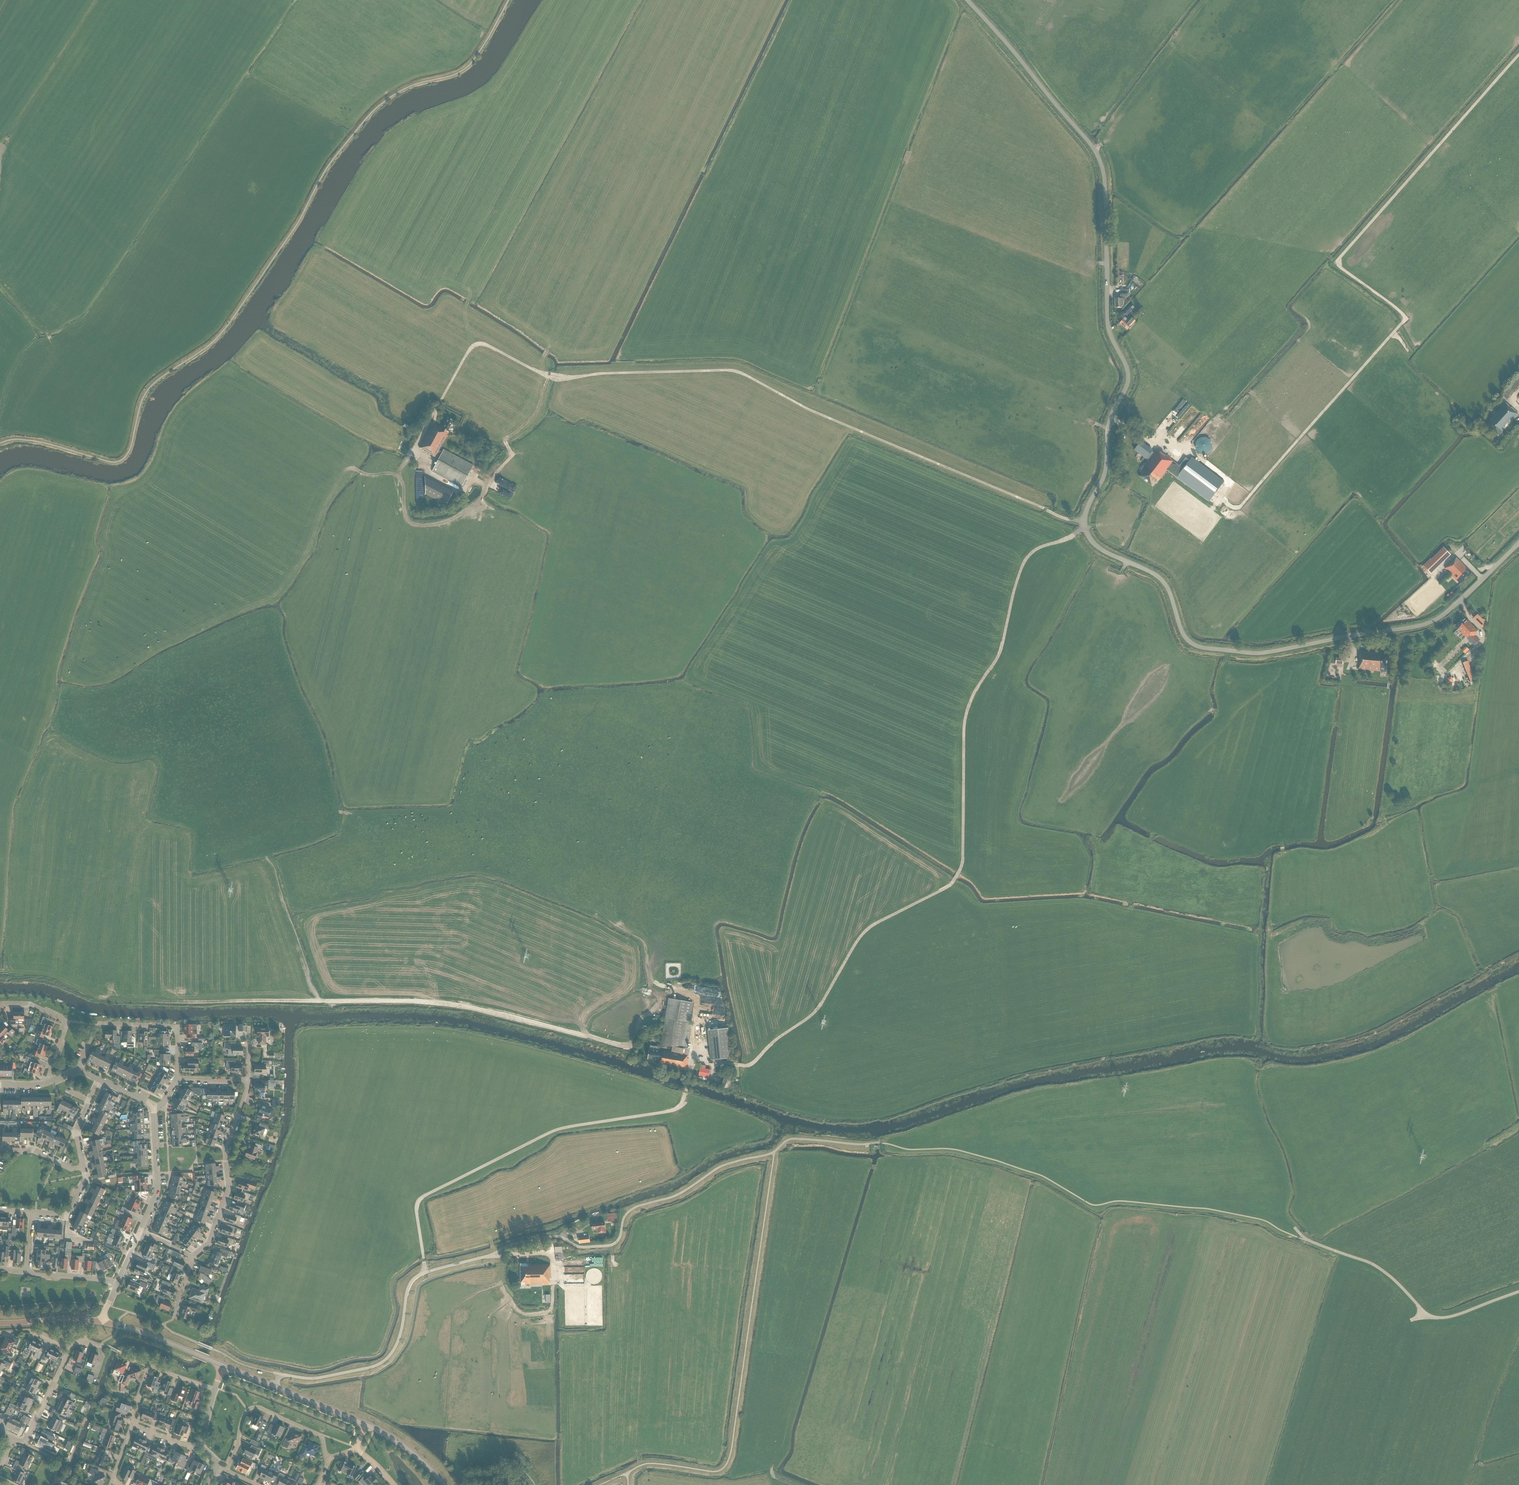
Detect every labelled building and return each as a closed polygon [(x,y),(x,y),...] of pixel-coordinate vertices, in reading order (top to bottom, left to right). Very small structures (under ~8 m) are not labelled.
[(1142,285),(1144,281),(1135,275),(1133,279),(1142,285)] [(1115,299),(1115,308),(1121,308),(1121,304),(1123,304),(1123,299),(1115,299)] [(1131,305),(1124,313),(1127,316),(1134,308),(1131,305)] [(1131,318),(1129,321),(1127,319),(1124,318),(1119,323),(1127,330),(1135,322),(1131,318)] [(1504,392),(1502,395),(1507,400),(1518,387),(1518,376),(1504,392)] [(1490,421),(1487,425),(1499,436),(1503,431),(1504,431),(1503,430),(1503,431),(1501,429),(1510,420),(1511,421),(1511,422),(1512,422),(1518,414),(1512,408),(1511,409),(1507,405),(1506,403),(1496,415),(1495,415),(1497,417),(1492,423),(1491,422),(1491,421),(1490,421),(1490,420),(1490,421)] [(473,466),(444,450),(442,453),(439,451),(449,433),(447,432),(453,421),(448,419),(442,429),(432,424),(419,448),(423,450),(423,451),(435,458),(438,459),(432,471),(461,487),(473,466)] [(1200,438),(1199,439),(1198,440),(1196,441),(1196,443),(1195,444),(1195,446),(1195,447),(1196,449),(1196,451),(1198,452),(1199,453),(1200,454),(1202,454),(1203,454),(1205,454),(1207,454),(1208,453),(1209,452),(1210,451),(1211,449),(1212,447),(1212,446),(1212,444),(1211,443),(1210,441),(1209,440),(1208,439),(1207,438),(1205,438),(1203,437),(1202,438),(1200,438)] [(1146,459),(1153,451),(1140,442),(1134,450),(1146,459)] [(1157,484),(1167,470),(1209,502),(1224,481),(1192,457),(1183,469),(1173,462),(1162,453),(1161,454),(1157,450),(1144,467),(1144,466),(1141,470),(1143,471),(1139,477),(1153,487),(1156,483),(1157,484)] [(445,505),(453,492),(425,477),(425,495),(445,505)] [(510,497),(513,490),(500,485),(497,493),(510,497)] [(1432,574),(1451,555),(1444,547),(1431,559),(1430,559),(1423,566),(1432,574)] [(1454,562),(1453,561),(1445,569),(1461,584),(1472,573),(1457,558),(1454,562)] [(1463,617),(1454,626),(1462,633),(1473,645),(1474,646),(1479,641),(1474,636),(1476,635),(1475,634),(1478,631),(1467,620),(1467,621),(1463,617)] [(1360,656),(1359,656),(1358,670),(1387,672),(1388,653),(1361,651),(1360,656)] [(1463,663),(1470,682),(1476,680),(1469,661),(1463,663)] [(685,1048),(687,1048),(691,1023),(689,1022),(693,1003),(668,999),(660,1049),(659,1049),(659,1047),(650,1046),(649,1050),(647,1059),(657,1061),(656,1066),(686,1071),(688,1058),(687,1058),(688,1052),(684,1052),(685,1048)] [(10,1024),(19,1025),(19,1012),(14,1012),(14,1018),(11,1018),(10,1024)] [(19,1012),(19,1025),(27,1025),(27,1019),(24,1019),(24,1012),(19,1012)] [(43,1029),(52,1032),(53,1027),(47,1025),(49,1019),(43,1017),(42,1020),(40,1024),(44,1026),(43,1029)] [(184,1034),(187,1034),(187,1038),(195,1038),(195,1034),(197,1034),(197,1030),(197,1025),(196,1024),(193,1024),(185,1024),(185,1030),(184,1030),(184,1034)] [(243,1032),(243,1024),(239,1024),(239,1026),(236,1026),(236,1025),(224,1025),(224,1037),(230,1037),(230,1036),(235,1036),(235,1031),(236,1031),(236,1029),(239,1029),(239,1031),(243,1032)] [(0,1027),(0,1029),(6,1035),(8,1033),(11,1036),(15,1032),(10,1027),(8,1029),(3,1025),(0,1027)] [(268,1037),(269,1033),(268,1033),(268,1029),(257,1028),(257,1033),(258,1033),(258,1037),(259,1037),(259,1044),(265,1044),(265,1037),(268,1037)] [(728,1028),(708,1030),(711,1060),(731,1058),(728,1028)] [(50,1037),(52,1032),(43,1029),(41,1032),(38,1031),(37,1035),(42,1037),(43,1034),(50,1037)] [(119,1037),(116,1036),(117,1031),(110,1030),(110,1031),(106,1031),(105,1037),(110,1037),(110,1040),(114,1040),(114,1043),(119,1043),(119,1037)] [(135,1041),(132,1040),(131,1040),(132,1031),(124,1031),(124,1042),(127,1042),(126,1047),(135,1047),(135,1041)] [(147,1046),(148,1032),(144,1032),(144,1034),(139,1034),(138,1043),(144,1043),(144,1046),(147,1046)] [(38,1048),(47,1051),(48,1046),(42,1044),(43,1041),(37,1039),(36,1044),(39,1045),(38,1048)] [(202,1043),(199,1043),(192,1043),(192,1047),(185,1047),(185,1052),(186,1052),(185,1056),(194,1056),(194,1051),(198,1051),(199,1050),(201,1051),(204,1048),(202,1046),(202,1043)] [(236,1043),(229,1043),(224,1043),(224,1050),(228,1050),(228,1056),(234,1056),(234,1055),(243,1055),(243,1047),(236,1047),(236,1043)] [(45,1056),(47,1051),(38,1048),(37,1051),(33,1050),(32,1055),(37,1057),(38,1054),(45,1056)] [(93,1063),(99,1050),(97,1049),(95,1053),(92,1051),(88,1060),(93,1063)] [(101,1051),(99,1050),(93,1063),(98,1065),(102,1056),(99,1055),(101,1051)] [(170,1060),(170,1054),(164,1054),(164,1050),(154,1050),(154,1054),(160,1054),(160,1057),(156,1057),(156,1060),(170,1060)] [(105,1058),(102,1056),(98,1065),(102,1068),(108,1055),(106,1054),(105,1058)] [(111,1056),(108,1055),(102,1068),(107,1070),(112,1061),(109,1060),(111,1056)] [(30,1063),(29,1066),(38,1070),(40,1065),(33,1062),(34,1059),(29,1057),(27,1062),(30,1063)] [(192,1061),(191,1061),(188,1061),(188,1065),(184,1065),(183,1072),(195,1073),(195,1068),(198,1068),(198,1061),(198,1059),(192,1059),(192,1061)] [(111,1071),(116,1073),(122,1061),(120,1060),(118,1063),(116,1062),(111,1071)] [(116,1073),(121,1076),(126,1067),(123,1065),(125,1062),(122,1061),(116,1073)] [(243,1067),(243,1066),(242,1066),(242,1065),(233,1065),(234,1061),(227,1061),(226,1069),(231,1069),(231,1072),(242,1072),(242,1067),(243,1067)] [(269,1063),(269,1061),(262,1061),(262,1065),(255,1065),(255,1074),(266,1074),(266,1067),(270,1067),(271,1063),(269,1063)] [(126,1078),(132,1065),(130,1064),(128,1068),(126,1067),(121,1076),(126,1078)] [(126,1078),(131,1080),(135,1071),(133,1070),(134,1066),(132,1065),(126,1078)] [(38,1070),(29,1066),(28,1069),(25,1068),(23,1073),(29,1075),(30,1072),(36,1074),(38,1070)] [(698,1067),(697,1075),(707,1077),(708,1069),(698,1067)] [(135,1071),(131,1080),(136,1083),(142,1070),(140,1069),(138,1073),(135,1071)] [(157,1076),(169,1082),(170,1080),(166,1078),(168,1076),(159,1071),(157,1076)] [(728,1089),(732,1080),(731,1080),(732,1078),(725,1075),(721,1087),(728,1089)] [(168,1085),(169,1082),(157,1076),(154,1080),(163,1085),(164,1083),(168,1085)] [(161,1088),(163,1085),(154,1080),(151,1085),(163,1092),(165,1090),(161,1088)] [(255,1083),(255,1093),(264,1093),(265,1086),(268,1086),(273,1086),(274,1086),(276,1086),(276,1080),(273,1080),(268,1080),(261,1080),(261,1083),(255,1083)] [(162,1094),(163,1092),(151,1085),(148,1090),(157,1095),(159,1092),(162,1094)] [(180,1088),(179,1090),(191,1097),(194,1092),(185,1087),(183,1090),(180,1088)] [(191,1097),(179,1090),(177,1092),(181,1094),(179,1097),(188,1102),(191,1097)] [(106,1092),(103,1098),(111,1101),(113,1098),(117,1100),(118,1098),(114,1096),(106,1092)] [(175,1098),(173,1100),(185,1107),(188,1102),(179,1097),(178,1100),(175,1098)] [(111,1101),(103,1098),(101,1103),(112,1109),(113,1107),(109,1105),(111,1101)] [(60,1109),(64,1110),(67,1103),(62,1100),(58,1107),(58,1108),(56,1112),(58,1113),(60,1109)] [(185,1107),(173,1100),(172,1102),(176,1104),(174,1106),(183,1111),(185,1107)] [(271,1110),(268,1108),(269,1106),(257,1102),(256,1106),(260,1108),(257,1116),(261,1117),(262,1115),(269,1117),(270,1117),(271,1117),(272,1117),(273,1117),(273,1116),(274,1116),(274,1115),(274,1114),(274,1113),(274,1112),(273,1111),(272,1110),(271,1110)] [(65,1116),(67,1117),(73,1105),(67,1103),(64,1110),(67,1112),(65,1116)] [(101,1103),(98,1108),(106,1112),(107,1109),(111,1111),(112,1109),(101,1103)] [(73,1118),(78,1108),(73,1105),(67,1117),(69,1118),(70,1116),(73,1118)] [(101,1112),(99,1116),(107,1119),(109,1114),(106,1112),(98,1108),(97,1110),(101,1112)] [(129,1116),(130,1119),(144,1118),(143,1112),(137,1113),(137,1110),(132,1110),(131,1112),(131,1116),(129,1116)] [(214,1118),(227,1122),(227,1120),(224,1119),(225,1116),(215,1112),(214,1118)] [(93,1117),(92,1119),(104,1125),(107,1119),(99,1116),(97,1119),(93,1117)] [(212,1123),(221,1126),(222,1123),(226,1124),(227,1122),(214,1118),(212,1123)] [(96,1123),(94,1126),(101,1130),(104,1125),(92,1119),(91,1121),(96,1123)] [(210,1128),(223,1132),(224,1130),(220,1129),(221,1126),(212,1123),(210,1128)] [(268,1126),(262,1123),(260,1127),(255,1125),(252,1135),(261,1138),(265,1129),(267,1130),(268,1126)] [(101,1130),(94,1126),(92,1130),(88,1128),(87,1130),(91,1132),(99,1135),(101,1130)] [(39,1142),(45,1130),(39,1127),(36,1135),(39,1137),(37,1141),(39,1142)] [(222,1135),(223,1132),(210,1128),(208,1133),(218,1136),(219,1133),(222,1135)] [(47,1140),(50,1133),(45,1130),(39,1142),(41,1143),(43,1138),(47,1140)] [(50,1147),(56,1135),(50,1133),(47,1140),(50,1142),(48,1146),(50,1147)] [(217,1139),(218,1136),(208,1133),(206,1138),(220,1143),(220,1140),(217,1139)] [(58,1145),(61,1138),(56,1135),(50,1147),(52,1148),(54,1144),(58,1145)] [(67,1140),(61,1138),(58,1145),(61,1147),(59,1151),(61,1152),(63,1148),(67,1140)] [(219,1145),(220,1143),(206,1138),(205,1143),(214,1146),(215,1144),(219,1145)] [(145,1140),(131,1141),(131,1145),(133,1145),(133,1148),(133,1151),(147,1150),(147,1144),(145,1144),(145,1140)] [(262,1146),(256,1143),(254,1147),(252,1146),(250,1151),(247,1150),(245,1156),(254,1160),(257,1153),(256,1153),(258,1148),(261,1149),(262,1146)] [(101,1146),(93,1147),(93,1151),(89,1152),(89,1154),(102,1151),(101,1146)] [(103,1157),(95,1159),(96,1163),(91,1164),(92,1166),(104,1163),(103,1157)] [(106,1169),(97,1171),(98,1174),(94,1175),(94,1178),(99,1177),(107,1175),(106,1169)] [(174,1175),(172,1181),(186,1184),(186,1182),(182,1181),(183,1178),(174,1175)] [(135,1185),(145,1185),(145,1179),(138,1179),(137,1176),(130,1176),(130,1180),(134,1180),(135,1185)] [(257,1184),(254,1183),(248,1181),(247,1184),(240,1181),(238,1187),(247,1191),(248,1187),(255,1190),(257,1184)] [(146,1191),(145,1185),(135,1185),(135,1190),(132,1190),(131,1193),(136,1195),(137,1196),(139,1191),(146,1191)] [(91,1188),(91,1190),(102,1195),(105,1190),(97,1186),(96,1190),(91,1188)] [(171,1186),(170,1191),(183,1195),(184,1192),(180,1191),(181,1188),(171,1186)] [(204,1194),(217,1199),(218,1197),(214,1195),(215,1192),(205,1189),(204,1194)] [(102,1195),(91,1190),(90,1192),(94,1194),(92,1197),(100,1201),(102,1195)] [(236,1193),(234,1199),(243,1202),(244,1199),(248,1200),(252,1201),(253,1199),(254,1196),(250,1194),(244,1192),(242,1191),(241,1194),(239,1194),(236,1193)] [(131,1197),(129,1203),(139,1207),(141,1201),(134,1198),(136,1195),(130,1193),(128,1196),(131,1197)] [(202,1199),(211,1203),(212,1200),(216,1201),(217,1199),(204,1194),(202,1199)] [(100,1201),(92,1197),(90,1200),(86,1198),(85,1200),(97,1206),(100,1201)] [(210,1205),(211,1203),(202,1199),(200,1204),(213,1209),(214,1207),(210,1205)] [(97,1206),(85,1200),(84,1202),(89,1204),(87,1208),(94,1211),(97,1206)] [(163,1205),(176,1211),(177,1209),(174,1207),(175,1204),(166,1200),(163,1205)] [(121,1210),(124,1211),(128,1213),(129,1210),(136,1213),(139,1207),(129,1203),(126,1208),(122,1207),(121,1210)] [(243,1211),(245,1205),(240,1203),(239,1206),(231,1204),(229,1210),(238,1213),(239,1210),(243,1211)] [(198,1210),(208,1213),(209,1210),(213,1211),(213,1209),(200,1204),(198,1210)] [(176,1211),(163,1205),(161,1210),(170,1214),(172,1211),(177,1214),(178,1212),(176,1211)] [(94,1211),(87,1208),(85,1211),(81,1209),(80,1211),(81,1212),(81,1211),(88,1215),(92,1217),(94,1211)] [(169,1217),(170,1214),(161,1210),(159,1215),(172,1221),(173,1219),(169,1217)] [(207,1216),(208,1213),(198,1210),(197,1215),(210,1219),(211,1217),(207,1216)] [(81,1211),(81,1212),(78,1217),(90,1222),(90,1223),(93,1224),(94,1222),(91,1221),(86,1219),(88,1215),(81,1211)] [(607,1214),(608,1222),(618,1221),(617,1213),(615,1213),(607,1214)] [(121,1221),(131,1225),(133,1219),(123,1215),(121,1221)] [(157,1220),(166,1224),(167,1221),(171,1223),(172,1221),(159,1215),(157,1220)] [(209,1221),(210,1219),(197,1215),(195,1220),(204,1223),(205,1220),(209,1221)] [(239,1222),(241,1217),(236,1215),(235,1218),(227,1215),(225,1221),(234,1224),(236,1221),(239,1222)] [(3,1217),(2,1230),(8,1230),(8,1231),(11,1231),(11,1228),(12,1221),(9,1221),(9,1218),(3,1217)] [(78,1217),(75,1222),(83,1226),(85,1222),(89,1224),(90,1223),(90,1222),(78,1217)] [(23,1229),(24,1219),(17,1218),(16,1225),(13,1225),(12,1234),(16,1234),(16,1228),(23,1229)] [(128,1231),(131,1225),(121,1221),(118,1220),(117,1221),(114,1228),(120,1231),(121,1228),(128,1231)] [(165,1227),(166,1224),(157,1220),(155,1225),(168,1231),(169,1228),(165,1227)] [(81,1229),(83,1226),(75,1222),(73,1228),(80,1231),(84,1233),(85,1231),(81,1229)] [(194,1223),(191,1228),(202,1236),(203,1234),(200,1232),(202,1229),(194,1223)] [(605,1223),(599,1223),(592,1224),(592,1230),(597,1229),(598,1233),(606,1233),(605,1223)] [(168,1231),(155,1225),(153,1230),(162,1234),(163,1231),(167,1233),(168,1231)] [(237,1228),(232,1226),(228,1225),(227,1228),(223,1226),(221,1233),(231,1236),(232,1232),(235,1234),(237,1228)] [(108,1237),(114,1240),(114,1239),(123,1243),(125,1238),(119,1235),(120,1232),(112,1228),(111,1232),(112,1233),(111,1235),(110,1234),(108,1237)] [(202,1236),(191,1228),(187,1232),(195,1238),(197,1236),(200,1238),(202,1236)] [(184,1236),(195,1245),(197,1243),(193,1240),(195,1238),(187,1232),(184,1236)] [(194,1247),(195,1245),(184,1236),(181,1241),(188,1247),(190,1244),(194,1247)] [(120,1248),(123,1243),(114,1239),(114,1240),(108,1237),(107,1240),(108,1241),(107,1242),(106,1242),(105,1245),(113,1249),(114,1245),(120,1248)] [(234,1239),(228,1237),(227,1240),(219,1238),(217,1244),(227,1247),(228,1244),(232,1245),(232,1244),(234,1245),(235,1241),(233,1240),(234,1239)] [(71,1261),(72,1242),(66,1242),(65,1259),(61,1258),(60,1268),(67,1269),(68,1261),(71,1261)] [(147,1244),(144,1249),(153,1253),(154,1250),(156,1251),(158,1245),(151,1242),(149,1245),(147,1244)] [(5,1262),(5,1256),(8,1257),(9,1247),(6,1246),(4,1246),(4,1249),(0,1249),(0,1262),(5,1262)] [(101,1257),(107,1268),(113,1265),(111,1263),(115,1261),(111,1255),(108,1256),(108,1257),(105,1259),(103,1256),(104,1256),(102,1252),(101,1252),(98,1247),(97,1248),(101,1257)] [(153,1253),(144,1249),(142,1254),(145,1255),(143,1258),(151,1262),(153,1257),(151,1256),(153,1253)] [(227,1258),(229,1252),(220,1249),(219,1252),(214,1250),(210,1262),(217,1265),(221,1256),(227,1258)] [(22,1256),(21,1256),(21,1254),(17,1253),(17,1250),(11,1250),(10,1259),(14,1260),(14,1263),(20,1263),(21,1261),(22,1261),(23,1261),(23,1257),(22,1256)] [(82,1256),(82,1262),(85,1262),(84,1270),(90,1271),(91,1261),(88,1261),(88,1254),(83,1253),(82,1256)] [(179,1260),(180,1257),(172,1253),(169,1258),(175,1261),(173,1265),(182,1269),(185,1262),(179,1260)] [(82,1262),(82,1256),(76,1256),(76,1260),(72,1259),(71,1269),(78,1270),(79,1262),(82,1262)] [(102,1271),(107,1268),(101,1257),(99,1258),(101,1261),(98,1263),(97,1261),(93,1261),(92,1269),(97,1269),(98,1271),(101,1269),(102,1271)] [(136,1267),(145,1271),(147,1267),(152,1270),(155,1265),(148,1261),(146,1264),(139,1261),(136,1267)] [(551,1279),(550,1265),(529,1266),(527,1266),(527,1264),(521,1264),(521,1267),(520,1267),(520,1284),(521,1284),(521,1286),(525,1286),(525,1285),(540,1284),(540,1286),(550,1285),(550,1279),(551,1279)] [(210,1274),(212,1270),(201,1266),(199,1271),(201,1271),(198,1278),(199,1278),(202,1279),(208,1284),(211,1280),(210,1279),(209,1278),(210,1274)] [(145,1271),(136,1267),(134,1273),(141,1276),(140,1279),(147,1282),(149,1277),(146,1276),(148,1272),(145,1271)] [(178,1270),(172,1268),(169,1274),(172,1275),(170,1280),(168,1279),(168,1280),(178,1284),(181,1275),(177,1273),(178,1270)] [(139,1284),(132,1281),(130,1280),(127,1289),(137,1293),(140,1286),(146,1289),(148,1284),(140,1281),(139,1284)] [(169,1283),(162,1280),(160,1286),(164,1288),(162,1293),(173,1297),(175,1293),(175,1292),(176,1290),(167,1287),(169,1283)] [(198,1301),(202,1302),(205,1293),(207,1294),(209,1288),(201,1286),(199,1291),(193,1289),(190,1298),(195,1300),(198,1301)] [(168,1310),(171,1304),(164,1301),(165,1298),(158,1294),(156,1300),(162,1302),(160,1307),(168,1310)] [(196,1312),(197,1306),(190,1304),(189,1307),(184,1305),(180,1317),(188,1319),(191,1310),(196,1312)] [(6,1338),(4,1343),(13,1348),(14,1344),(17,1346),(19,1340),(13,1338),(12,1341),(6,1338)] [(30,1350),(33,1351),(37,1342),(32,1340),(31,1342),(27,1340),(25,1344),(26,1345),(22,1353),(27,1356),(30,1350)] [(37,1342),(33,1351),(36,1352),(34,1357),(39,1359),(42,1352),(39,1351),(42,1345),(37,1342)] [(13,1348),(4,1343),(1,1349),(7,1352),(6,1354),(11,1357),(13,1354),(10,1353),(13,1348)] [(51,1360),(55,1351),(50,1348),(47,1355),(44,1353),(41,1359),(46,1361),(48,1358),(51,1360)] [(60,1353),(55,1351),(51,1360),(54,1361),(52,1366),(53,1367),(57,1369),(61,1361),(57,1360),(60,1353)] [(83,1353),(77,1351),(74,1360),(78,1361),(77,1364),(83,1366),(85,1360),(81,1359),(83,1353)] [(96,1362),(99,1355),(92,1353),(89,1363),(92,1364),(91,1367),(97,1369),(99,1363),(96,1362)] [(2,1370),(4,1366),(9,1369),(12,1364),(11,1364),(4,1360),(3,1363),(0,1362),(0,1369),(2,1370)] [(126,1365),(118,1362),(114,1370),(121,1373),(119,1376),(121,1377),(118,1382),(121,1383),(125,1376),(122,1375),(126,1365)] [(141,1371),(133,1367),(130,1374),(127,1373),(127,1372),(124,1378),(122,1383),(126,1385),(129,1380),(130,1376),(137,1379),(141,1371)] [(31,1378),(29,1383),(38,1388),(41,1382),(34,1378),(35,1375),(28,1372),(26,1375),(31,1378)] [(86,1381),(92,1383),(95,1376),(89,1374),(86,1381)] [(159,1378),(151,1375),(147,1386),(154,1388),(153,1392),(157,1393),(160,1383),(157,1382),(159,1378)] [(172,1382),(165,1380),(161,1390),(165,1391),(165,1393),(170,1395),(172,1389),(170,1388),(172,1382)] [(38,1388),(29,1383),(26,1389),(22,1387),(20,1390),(27,1393),(28,1390),(35,1394),(38,1388)] [(187,1388),(179,1385),(177,1393),(173,1392),(171,1400),(176,1402),(179,1396),(183,1397),(187,1388)] [(22,1395),(19,1400),(31,1406),(34,1400),(25,1396),(27,1393),(20,1390),(19,1393),(22,1395)] [(200,1392),(192,1390),(188,1401),(192,1402),(190,1407),(197,1409),(199,1402),(196,1401),(200,1392)] [(59,1404),(69,1409),(74,1399),(72,1398),(71,1401),(68,1400),(70,1396),(61,1391),(58,1397),(59,1397),(62,1398),(59,1404)] [(28,1412),(31,1406),(19,1400),(16,1406),(13,1404),(11,1408),(14,1409),(20,1412),(21,1409),(28,1412)] [(132,1404),(126,1402),(125,1404),(122,1403),(120,1409),(117,1407),(116,1411),(126,1415),(128,1412),(130,1411),(131,1407),(131,1406),(132,1404)] [(53,1408),(51,1412),(59,1416),(61,1414),(66,1416),(69,1409),(59,1404),(57,1410),(53,1408)] [(141,1418),(146,1420),(150,1411),(147,1410),(148,1408),(142,1406),(139,1414),(142,1415),(141,1418)] [(9,1428),(12,1430),(17,1420),(13,1418),(14,1415),(12,1414),(14,1409),(11,1408),(8,1415),(11,1416),(6,1426),(9,1428)] [(121,1413),(114,1411),(110,1421),(113,1422),(111,1428),(118,1430),(122,1421),(118,1420),(121,1413)] [(150,1411),(146,1420),(152,1422),(153,1419),(156,1420),(159,1413),(153,1411),(153,1413),(150,1411)] [(58,1419),(59,1416),(51,1412),(49,1416),(53,1418),(48,1427),(57,1431),(61,1421),(58,1419)] [(158,1425),(164,1427),(167,1418),(164,1417),(165,1414),(160,1412),(157,1421),(159,1422),(158,1425)] [(263,1418),(257,1415),(253,1424),(259,1427),(261,1428),(260,1429),(264,1431),(267,1423),(262,1421),(263,1418)] [(17,1420),(12,1430),(15,1431),(19,1432),(23,1422),(28,1424),(31,1418),(26,1416),(25,1419),(22,1417),(20,1422),(17,1420)] [(167,1418),(164,1427),(169,1429),(170,1426),(173,1427),(176,1420),(171,1418),(170,1420),(167,1418)] [(186,1427),(180,1424),(176,1433),(182,1435),(183,1433),(186,1434),(189,1427),(186,1426),(186,1427)] [(279,1437),(284,1427),(276,1424),(275,1426),(270,1424),(267,1432),(272,1434),(272,1433),(279,1437)] [(102,1432),(101,1438),(105,1439),(103,1445),(111,1448),(115,1437),(109,1435),(111,1431),(104,1428),(102,1432)] [(41,1436),(37,1445),(44,1448),(50,1451),(48,1450),(51,1443),(53,1444),(52,1443),(55,1437),(42,1431),(40,1435),(41,1436)] [(300,1441),(302,1436),(298,1434),(292,1432),(289,1439),(285,1438),(282,1446),(287,1448),(290,1442),(297,1445),(299,1440),(300,1441)] [(133,1446),(139,1449),(144,1438),(141,1436),(140,1438),(137,1437),(133,1446)] [(144,1438),(139,1449),(146,1452),(150,1443),(147,1441),(148,1439),(144,1438)] [(72,1442),(68,1440),(65,1447),(64,1448),(65,1448),(70,1450),(71,1451),(71,1450),(73,1446),(70,1445),(72,1442)] [(314,1456),(319,1447),(309,1443),(308,1446),(304,1445),(299,1455),(305,1457),(307,1453),(314,1456)] [(151,1454),(157,1457),(163,1446),(159,1445),(158,1447),(155,1445),(151,1454),(149,1453),(147,1456),(149,1457),(151,1454)] [(258,1456),(261,1450),(252,1445),(250,1448),(247,1447),(244,1453),(253,1457),(255,1454),(258,1456)] [(163,1446),(157,1457),(164,1461),(168,1451),(165,1450),(166,1448),(163,1446)] [(22,1458),(31,1462),(34,1457),(29,1454),(30,1451),(23,1448),(20,1452),(24,1454),(22,1458)] [(106,1450),(98,1448),(96,1454),(99,1454),(96,1463),(104,1466),(106,1459),(107,1459),(108,1455),(104,1454),(106,1450)] [(174,1462),(177,1463),(181,1454),(175,1451),(175,1452),(176,1452),(173,1457),(171,1455),(168,1461),(173,1463),(174,1462)] [(181,1454),(177,1463),(180,1464),(179,1466),(184,1469),(187,1463),(184,1461),(186,1457),(181,1454)] [(16,1460),(14,1465),(22,1469),(23,1466),(28,1468),(31,1462),(22,1458),(20,1462),(16,1460)] [(242,1462),(240,1461),(236,1469),(246,1473),(249,1466),(250,1466),(252,1463),(243,1459),(242,1462)] [(192,1470),(195,1471),(199,1462),(194,1460),(193,1460),(194,1460),(192,1465),(189,1464),(186,1470),(191,1472),(192,1470)] [(347,1463),(342,1460),(338,1470),(343,1472),(345,1468),(349,1470),(347,1474),(352,1476),(356,1467),(351,1465),(351,1466),(347,1464),(347,1463)] [(199,1462),(195,1471),(198,1473),(197,1475),(202,1477),(205,1471),(202,1470),(204,1465),(205,1465),(199,1462)] [(259,1477),(265,1479),(269,1471),(265,1469),(267,1466),(262,1464),(259,1470),(262,1471),(259,1477)] [(22,1469),(14,1465),(12,1468),(17,1471),(13,1480),(20,1483),(25,1473),(23,1473),(24,1470),(22,1469)] [(91,1468),(89,1473),(95,1476),(92,1483),(98,1484),(103,1484),(104,1483),(103,1482),(105,1477),(98,1474),(99,1470),(91,1468)] [(130,1470),(125,1468),(121,1478),(127,1480),(130,1475),(133,1477),(135,1471),(130,1469),(130,1470)] [(270,1468),(269,1471),(265,1479),(270,1482),(272,1479),(274,1481),(278,1472),(270,1468)] [(145,1477),(139,1475),(140,1474),(136,1473),(133,1479),(137,1480),(135,1484),(137,1484),(141,1484),(145,1477)] [(287,1479),(283,1478),(285,1475),(280,1473),(277,1478),(280,1479),(277,1484),(284,1484),(287,1479)] [(366,1473),(359,1481),(363,1484),(364,1484),(366,1483),(368,1484),(380,1484),(378,1482),(374,1477),(373,1477),(371,1475),(369,1476),(366,1473)] [(284,1484),(294,1484),(296,1481),(288,1477),(287,1479),(284,1484)]
